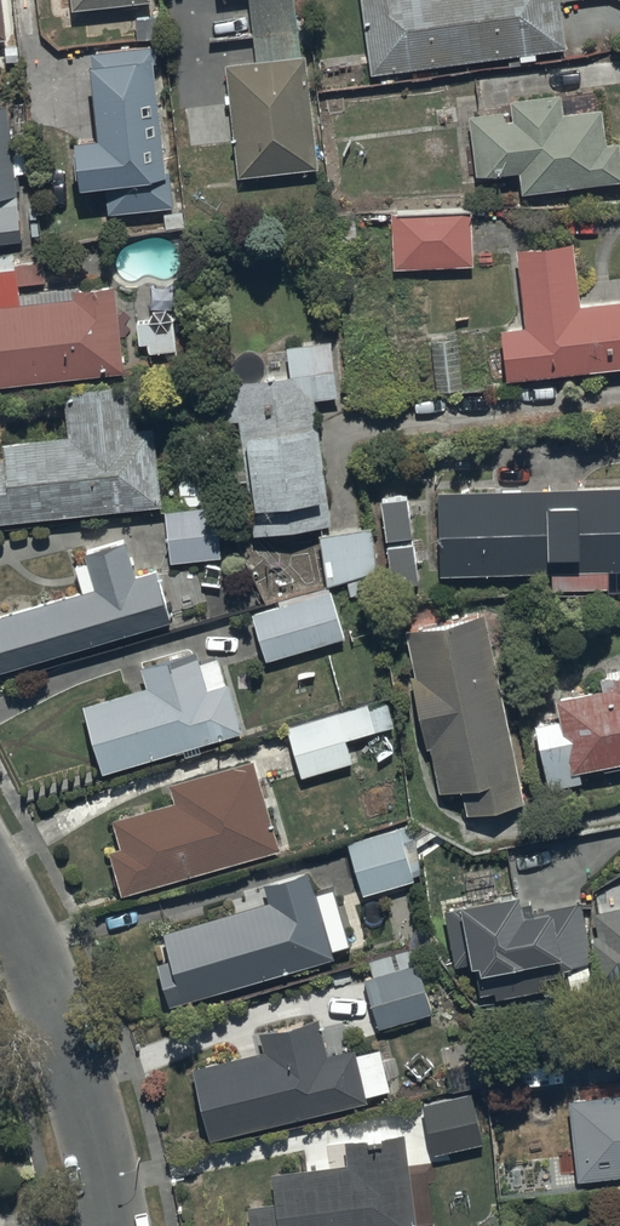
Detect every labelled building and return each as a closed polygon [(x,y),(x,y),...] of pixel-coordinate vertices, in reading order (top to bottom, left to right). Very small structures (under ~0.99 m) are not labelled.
[(300,50),(296,0),(252,0),(257,54),(300,50)] [(370,66),(564,40),(559,0),(363,0),(370,66)] [(152,46),(89,52),(96,124),(75,126),(80,172),(103,169),(107,206),(173,199),(170,165),(165,166),(152,46)] [(300,50),(257,54),(227,57),(237,170),(316,162),(306,49),(300,50)] [(469,109),(475,168),(520,164),(523,185),(619,175),(619,171),(616,133),(602,135),(599,99),(596,99),(594,84),(559,87),(558,85),(511,90),(512,104),(469,109)] [(18,185),(8,92),(0,93),(0,187),(18,185)] [(0,196),(0,230),(19,228),(16,194),(0,196)] [(470,201),(390,205),(393,263),(473,260),(470,201)] [(518,240),(525,319),(500,321),(505,372),(619,359),(619,291),(580,296),(574,234),(518,240)] [(123,363),(114,274),(73,279),(74,290),(18,295),(16,278),(46,274),(43,244),(0,248),(0,376),(123,363)] [(174,314),(136,317),(137,338),(149,337),(149,347),(176,346),(174,314)] [(288,364),(218,373),(221,418),(237,417),(238,433),(211,435),(214,480),(254,477),(255,493),(251,493),(253,528),(330,521),(315,393),(340,390),(333,332),(285,338),(288,364)] [(63,381),(66,429),(3,433),(4,451),(0,452),(0,515),(159,498),(151,421),(136,423),(130,373),(63,381)] [(180,503),(165,505),(170,558),(221,554),(216,498),(210,499),(208,474),(178,477),(180,503)] [(439,481),(440,565),(551,562),(551,581),(610,580),(609,560),(619,559),(619,477),(439,481)] [(404,487),(380,490),(394,578),(417,575),(404,487)] [(370,521),(320,528),(327,580),(347,577),(349,591),(379,587),(370,521)] [(0,608),(0,665),(170,613),(155,562),(136,568),(125,532),(84,544),(88,555),(74,560),(81,583),(0,608)] [(328,583),(251,606),(266,657),(343,634),(328,583)] [(482,605),(405,624),(415,667),(411,668),(437,782),(459,777),(466,809),(525,796),(482,605)] [(145,677),(82,696),(103,764),(182,740),(185,749),(199,745),(197,737),(241,723),(219,650),(200,656),(196,643),(140,659),(145,677)] [(535,716),(551,780),(582,772),(580,761),(619,751),(619,661),(595,667),(598,680),(556,690),(561,709),(535,716)] [(367,696),(287,720),(302,770),(350,756),(344,734),(395,719),(388,697),(369,703),(367,696)] [(175,793),(112,810),(120,839),(108,842),(120,886),(281,841),(253,752),(221,762),(218,751),(184,762),(187,770),(169,775),(175,793)] [(404,817),(346,836),(364,890),(414,873),(413,871),(420,868),(404,817)] [(269,894),(161,924),(170,949),(155,954),(170,999),(333,949),(307,863),(264,876),(269,894)] [(594,957),(587,931),(581,897),(554,902),(552,895),(524,901),(519,878),(497,882),(493,864),(462,870),(466,890),(460,891),(461,897),(443,901),(455,959),(474,955),(480,987),(494,984),(496,993),(547,982),(545,969),(566,965),(571,989),(594,985),(589,958),(594,957)] [(594,957),(598,979),(619,975),(619,886),(593,892),(596,904),(592,905),(597,929),(587,931),(594,957)] [(374,968),(363,972),(377,1021),(431,1005),(413,945),(371,957),(374,968)] [(379,1042),(354,1048),(353,1043),(327,1049),(318,1011),(262,1025),(267,1043),(192,1061),(209,1132),(365,1093),(364,1089),(389,1083),(388,1078),(398,1075),(394,1059),(384,1061),(379,1042)] [(452,1083),(472,1079),(483,1077),(479,1055),(448,1062),(452,1083)] [(474,1086),(453,1090),(419,1097),(431,1152),(485,1141),(474,1086)] [(568,1092),(577,1172),(619,1167),(619,1086),(568,1092)] [(406,1135),(348,1140),(349,1151),(329,1154),(330,1166),(272,1172),(275,1202),(247,1205),(249,1225),(415,1225),(406,1135)]
